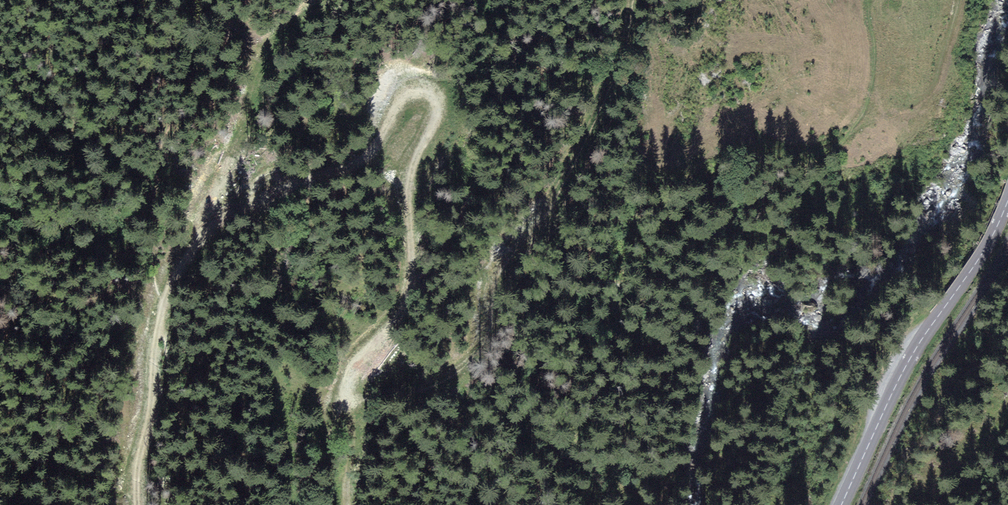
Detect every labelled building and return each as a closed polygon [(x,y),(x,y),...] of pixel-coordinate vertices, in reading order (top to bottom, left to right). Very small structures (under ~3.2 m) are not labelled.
[(211,63),(202,52),(191,62),(200,72),(211,63)] [(315,103),(322,111),(331,103),(324,95),(315,103)] [(346,456),(335,451),(329,464),(342,469),(346,456)]
